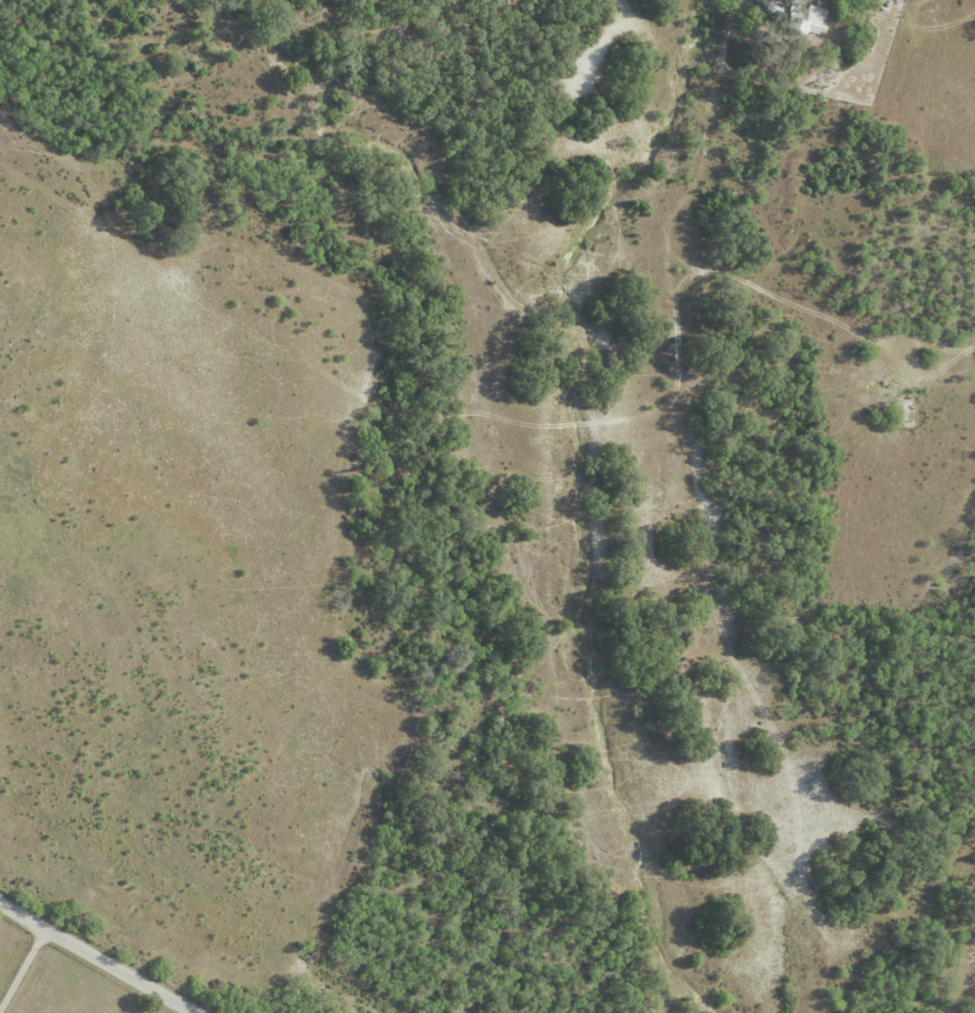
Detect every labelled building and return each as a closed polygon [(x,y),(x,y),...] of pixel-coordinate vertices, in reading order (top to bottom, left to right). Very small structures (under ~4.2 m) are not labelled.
[(821,35),(827,9),(811,5),(808,19),(802,18),(799,30),(821,35)]
